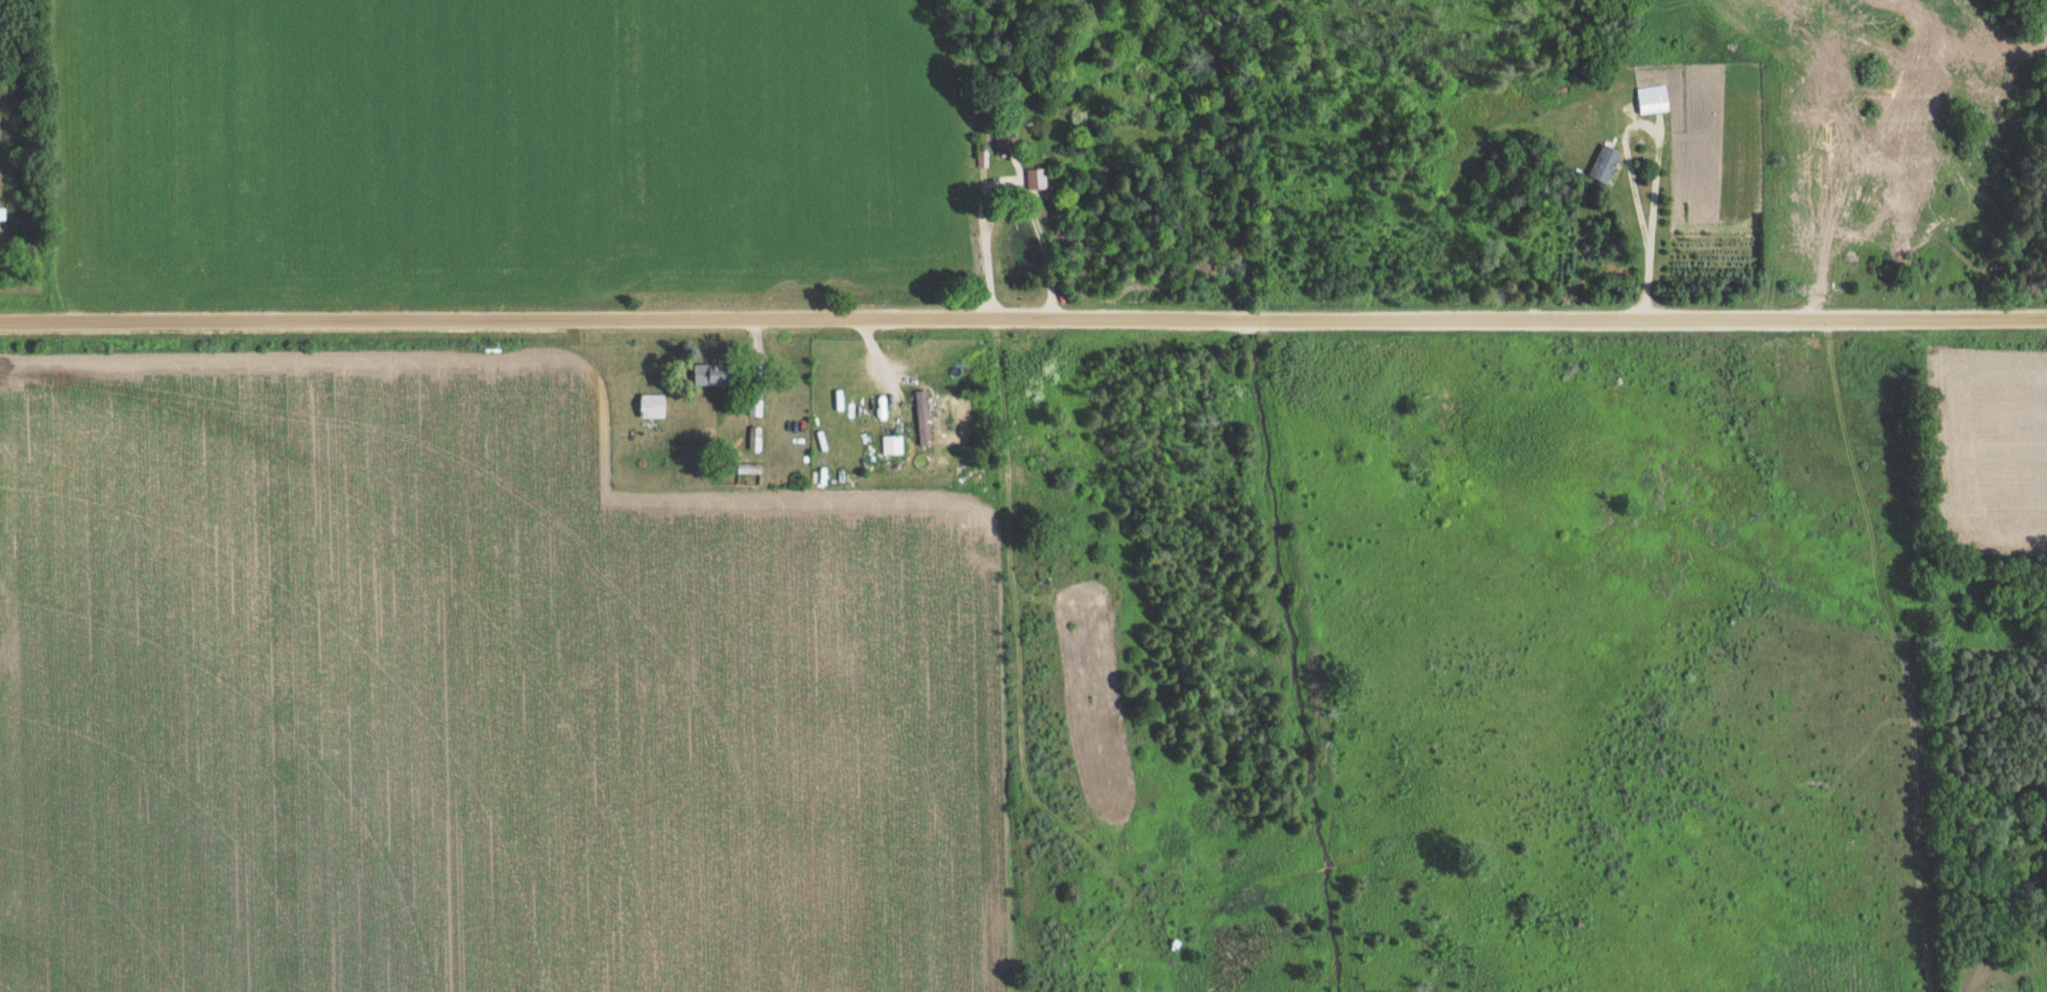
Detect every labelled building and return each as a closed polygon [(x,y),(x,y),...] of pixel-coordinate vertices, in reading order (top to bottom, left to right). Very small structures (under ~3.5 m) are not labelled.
[(1640,114),(1669,112),(1666,86),(1638,88),(1640,114)] [(1588,176),(1608,185),(1622,152),(1603,144),(1588,176)] [(1028,169),(1028,190),(1048,190),(1048,169),(1028,169)] [(737,386),(737,366),(710,365),(709,386),(737,386)] [(932,445),(930,391),(916,391),(919,446),(932,445)] [(641,417),(665,417),(665,394),(641,394),(641,417)] [(884,435),(884,455),(903,455),(903,435),(884,435)]
